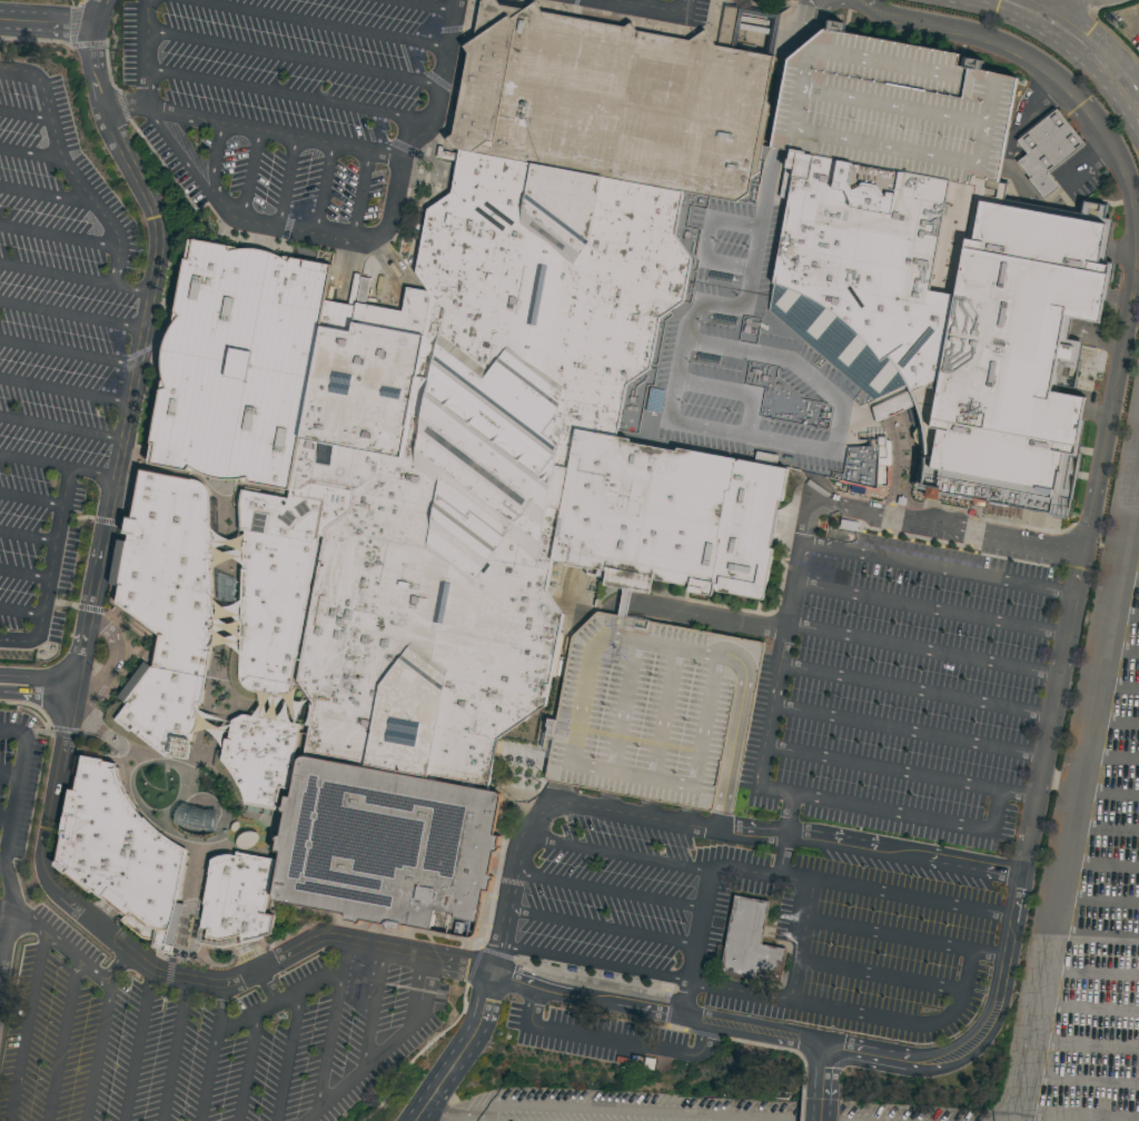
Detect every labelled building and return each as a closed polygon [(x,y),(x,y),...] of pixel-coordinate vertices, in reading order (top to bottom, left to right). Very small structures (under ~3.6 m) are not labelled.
[(475,34),(480,0),(497,0),(498,2),(524,6),(531,0),(534,0),(539,9),(624,24),(630,20),(636,28),(689,38),(703,27),(714,41),(773,53),(757,131),(756,143),(967,182),(968,177),(984,180),(982,197),(1079,215),(1082,201),(1106,206),(1103,219),(1109,220),(1101,261),(1109,262),(1113,262),(1110,280),(1106,279),(1098,321),(1063,315),(1060,338),(1082,341),(1073,387),(1051,383),(1049,391),(1083,397),(1073,452),(1073,453),(1078,454),(1067,517),(938,494),(937,499),(923,497),(925,490),(914,488),(920,457),(920,446),(914,442),(912,434),(917,427),(913,426),(911,406),(898,413),(876,421),(888,434),(885,436),(885,440),(895,440),(895,459),(890,459),(890,463),(878,463),(879,465),(889,465),(890,486),(881,486),(881,495),(858,489),(859,485),(808,474),(788,469),(783,505),(798,508),(789,555),(774,553),(764,604),(714,594),(713,601),(690,596),(692,586),(687,586),(686,589),(653,583),(651,598),(603,587),(604,574),(583,569),(582,573),(563,569),(564,566),(552,564),(552,562),(551,560),(545,589),(561,614),(545,706),(497,738),(487,790),(495,792),(497,792),(499,794),(501,795),(501,798),(494,835),(499,836),(497,847),(499,847),(498,851),(495,852),(494,852),(489,874),(493,877),(494,880),(492,880),(489,891),(483,890),(476,932),(474,935),(472,936),(469,936),(400,924),(400,930),(389,927),(388,930),(385,929),(384,926),(384,924),(361,920),(359,922),(356,924),(356,921),(345,919),(346,914),(280,902),(275,916),(271,934),(261,936),(261,938),(241,942),(240,936),(219,940),(177,932),(174,945),(175,945),(172,954),(164,952),(164,950),(165,951),(165,949),(153,946),(155,941),(141,939),(119,921),(121,916),(106,903),(91,893),(90,890),(88,893),(80,887),(80,886),(78,884),(77,885),(72,882),(73,881),(71,879),(70,880),(66,876),(66,875),(63,873),(63,874),(52,865),(51,865),(65,802),(68,788),(72,790),(76,774),(77,775),(81,755),(103,760),(115,720),(127,704),(117,696),(143,661),(151,667),(153,664),(152,664),(158,636),(155,633),(153,634),(146,628),(147,627),(145,625),(143,626),(136,621),(137,619),(135,617),(133,618),(129,614),(129,613),(116,602),(119,586),(108,584),(117,539),(127,540),(128,534),(122,534),(123,527),(119,527),(121,522),(125,522),(126,517),(130,518),(136,490),(139,469),(146,470),(147,463),(150,443),(149,443),(161,380),(164,380),(161,376),(161,366),(160,360),(161,355),(161,351),(164,341),(166,337),(167,331),(171,324),(172,323),(184,258),(185,258),(188,239),(192,240),(192,239),(236,247),(236,248),(241,248),(250,248),(260,249),(271,252),(278,255),(331,265),(325,300),(355,306),(363,265),(368,257),(375,265),(374,275),(368,278),(364,304),(402,311),(406,287),(427,290),(415,271),(426,209),(450,192),(456,161),(436,157),(438,146),(442,147),(440,151),(457,155),(458,149),(445,135),(452,131),(468,50),(463,43),(475,34)] [(732,49),(739,10),(722,7),(715,46),(732,49)] [(996,181),(984,180),(968,177),(967,182),(767,145),(783,58),(796,47),(820,30),(959,53),(955,66),(1017,78),(1008,126),(996,181)] [(1084,146),(1049,175),(1059,187),(1043,199),(1028,179),(1029,178),(1017,161),(1027,153),(1014,139),(1053,108),(1054,110),(1056,109),(1084,146)] [(732,814),(687,806),(647,798),(606,791),(559,782),(545,778),(553,735),(545,734),(547,726),(544,726),(546,718),(555,721),(571,636),(596,611),(603,612),(679,626),(764,643),(732,814)] [(733,897),(767,904),(759,945),(785,951),(778,989),(717,976),(733,897)]
